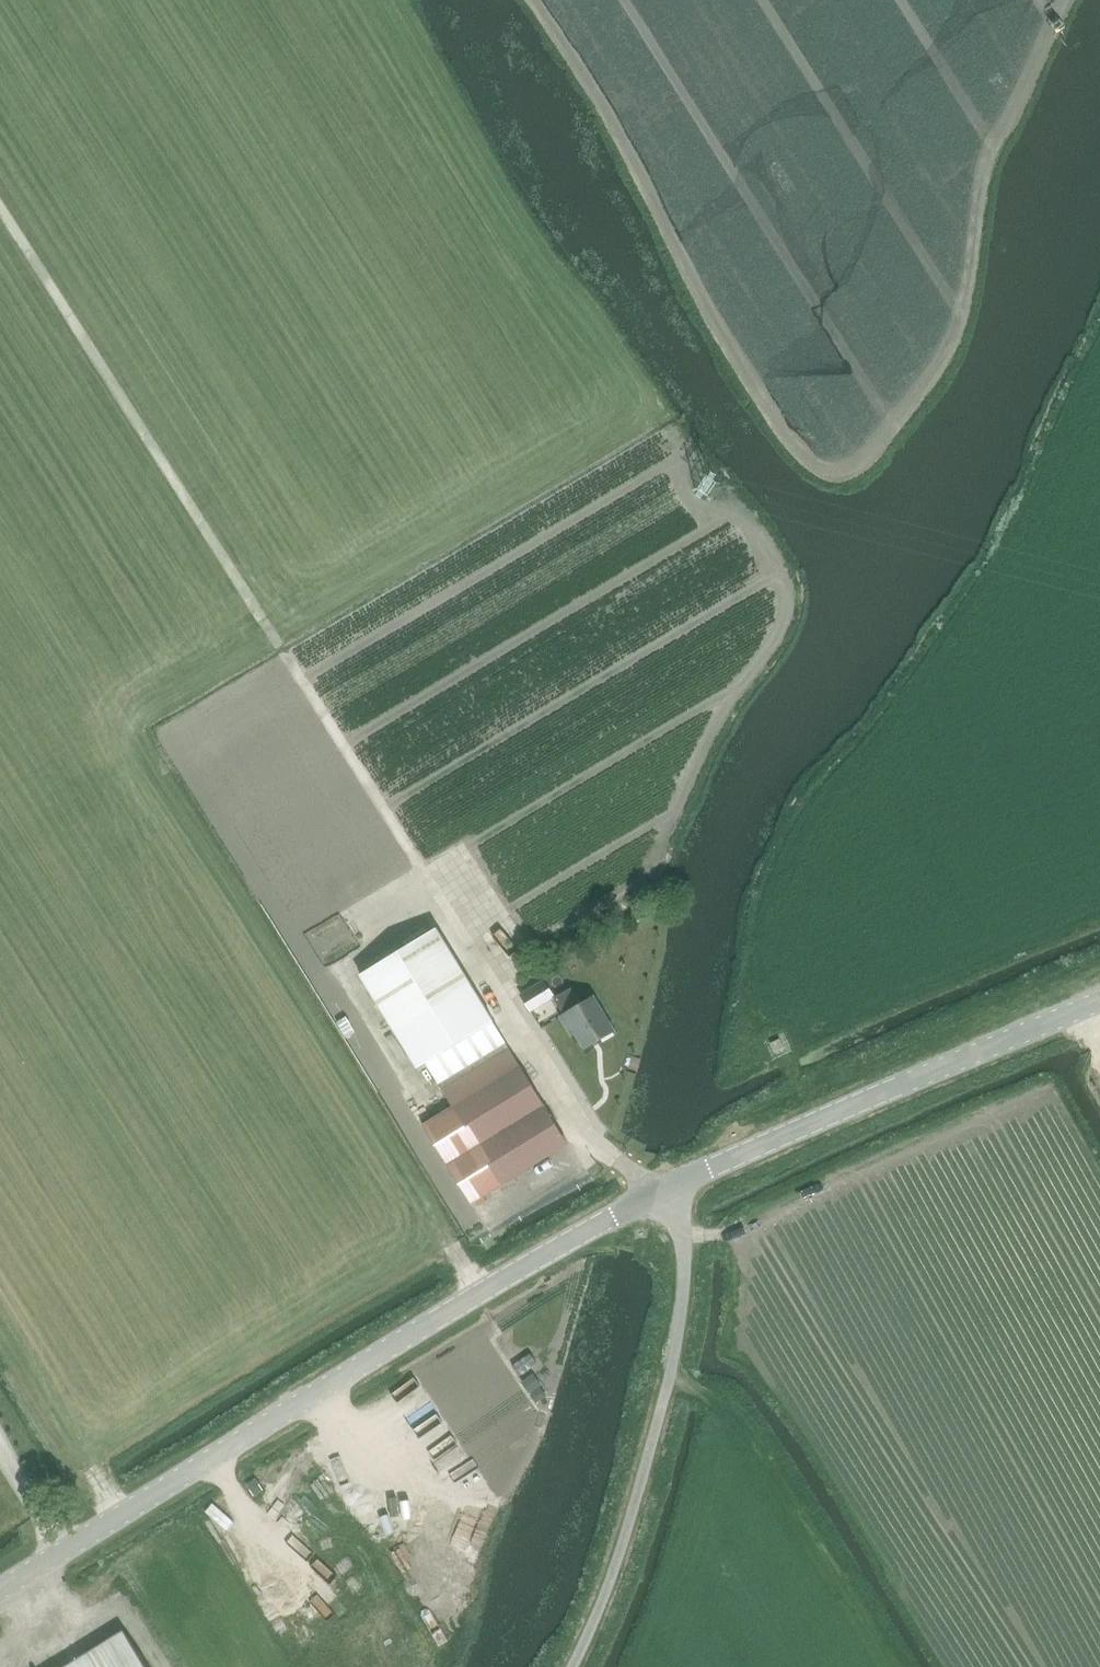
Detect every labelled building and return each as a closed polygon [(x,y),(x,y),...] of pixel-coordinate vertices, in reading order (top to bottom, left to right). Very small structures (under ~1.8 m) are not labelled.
[(494,1022),(437,928),(360,975),(417,1069),(494,1022)] [(564,1015),(561,1017),(572,1035),(577,1034),(585,1049),(614,1033),(592,998),(582,1004),(571,988),(554,999),(564,1015)] [(532,999),(538,1012),(553,1005),(547,992),(532,999)] [(508,1046),(444,1084),(441,1086),(453,1108),(423,1126),(471,1204),(568,1145),(508,1046)] [(122,1630),(62,1666),(145,1666),(122,1630)]
